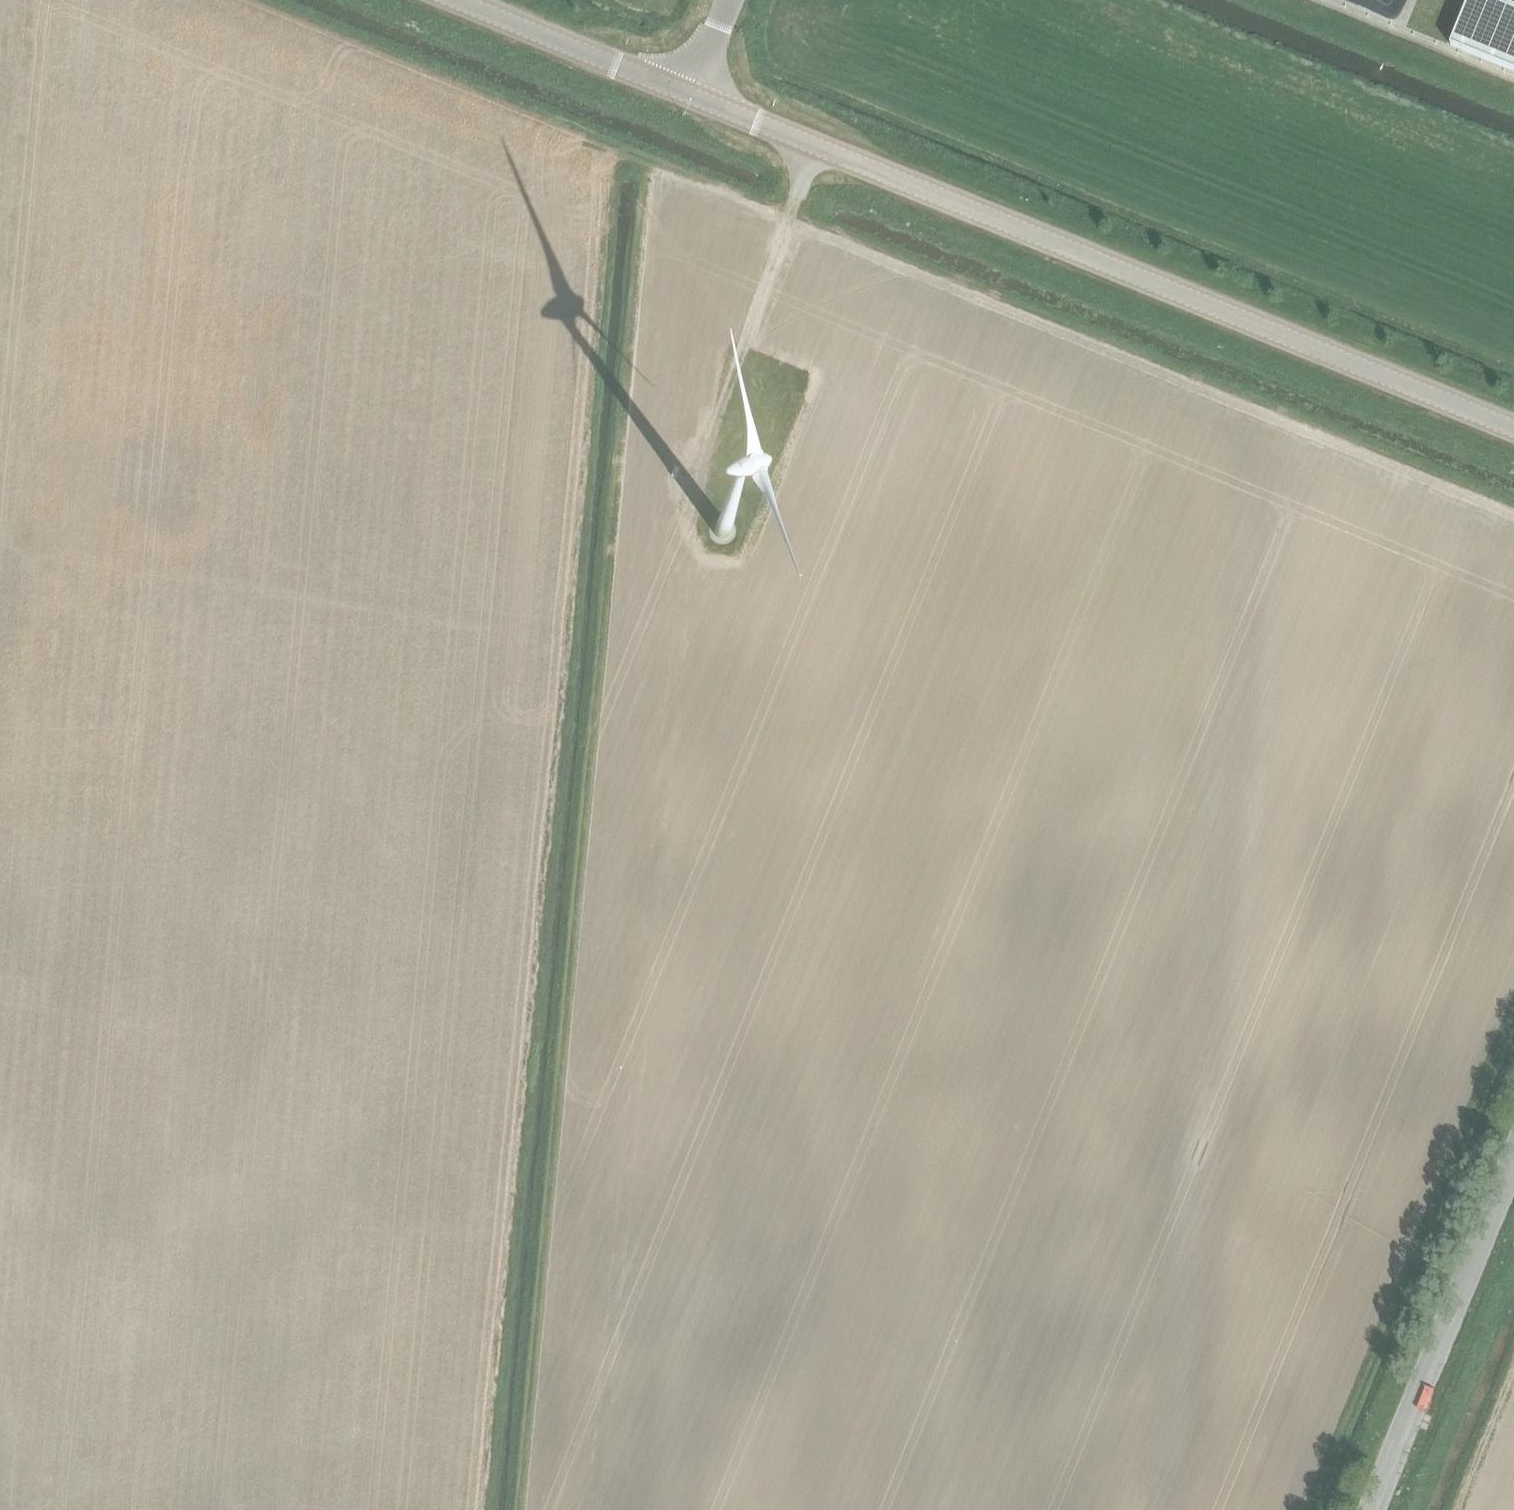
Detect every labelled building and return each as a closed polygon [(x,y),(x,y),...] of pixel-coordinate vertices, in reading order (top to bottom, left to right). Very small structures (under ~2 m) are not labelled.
[(1451,45),(1513,70),(1513,0),(1469,0),(1451,45)] [(731,531),(731,530),(731,529),(731,528),(730,528),(730,527),(730,526),(729,526),(729,525),(728,525),(727,524),(726,524),(726,523),(725,523),(724,523),(723,523),(722,523),(721,523),(720,523),(719,523),(719,524),(718,524),(717,525),(716,525),(716,526),(715,527),(715,528),(714,528),(714,529),(714,530),(714,531),(714,532),(714,533),(714,534),(715,535),(715,536),(716,537),(716,538),(717,538),(718,539),(719,539),(720,540),(721,540),(722,540),(723,540),(724,540),(725,540),(726,539),(727,539),(728,538),(729,538),(729,537),(730,536),(730,535),(731,535),(731,534),(731,533),(731,532),(731,531)]
